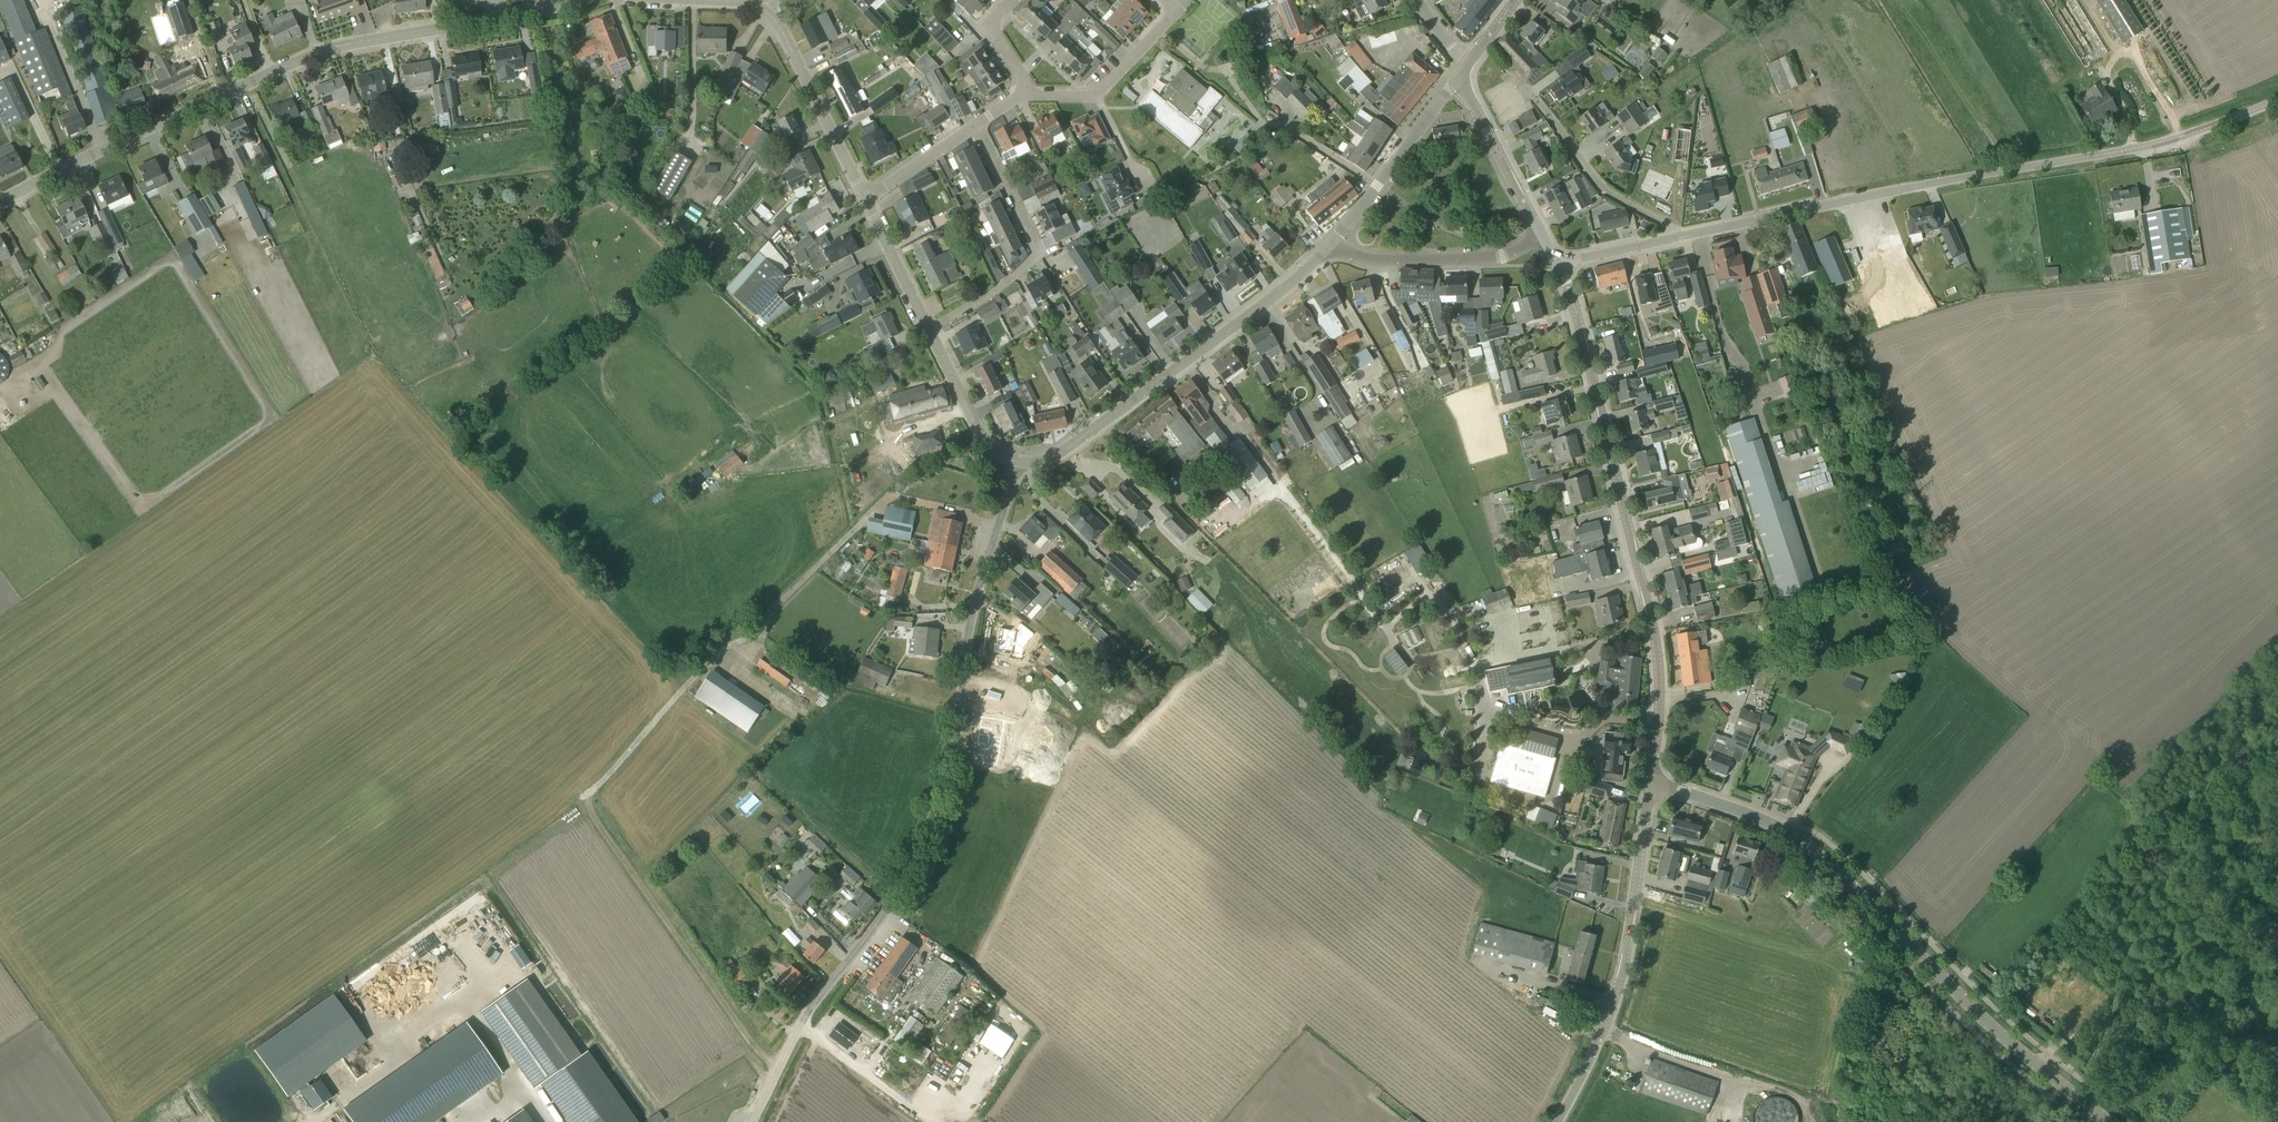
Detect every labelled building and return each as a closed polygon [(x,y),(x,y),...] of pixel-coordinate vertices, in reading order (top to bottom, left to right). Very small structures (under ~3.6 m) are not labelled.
[(358,7),(356,0),(310,0),(318,21),(358,7)] [(397,13),(425,9),(423,0),(395,0),(397,13)] [(842,0),(856,14),(861,10),(851,0),(843,0),(842,0)] [(912,0),(896,0),(904,8),(912,0)] [(980,8),(972,0),(960,0),(957,3),(970,16),(975,10),(977,12),(980,8)] [(980,8),(984,5),(982,3),(985,0),(972,0),(980,8)] [(1044,5),(1046,4),(1042,0),(1023,0),(1019,4),(1024,8),(1019,14),(1028,22),(1044,5)] [(1089,11),(1100,0),(1093,0),(1085,8),(1089,11)] [(1141,18),(1142,19),(1148,13),(1135,0),(1118,0),(1118,1),(1123,5),(1138,21),(1141,18)] [(1277,6),(1290,39),(1294,38),(1297,46),(1308,41),(1305,34),(1306,34),(1294,0),(1288,0),(1280,3),(1281,4),(1277,6)] [(1387,6),(1384,0),(1358,0),(1361,6),(1358,8),(1363,18),(1387,6)] [(1489,14),(1471,0),(1470,0),(1463,9),(1467,12),(1454,28),(1469,40),(1489,14)] [(1489,14),(1501,0),(1471,0),(1489,14)] [(1556,3),(1560,7),(1556,12),(1565,19),(1575,27),(1583,15),(1589,7),(1585,3),(1580,0),(1558,0),(1556,3)] [(2070,42),(2085,66),(2109,52),(2076,0),(2044,0),(2070,42)] [(2124,0),(2096,0),(2117,34),(2123,43),(2143,31),(2137,21),(2124,0)] [(1034,33),(1049,18),(1053,14),(1044,5),(1028,22),(1033,27),(1030,29),(1034,33)] [(1058,27),(1062,30),(1082,9),(1077,5),(1058,27)] [(1123,5),(1114,14),(1131,30),(1137,24),(1136,23),(1138,21),(1123,5)] [(98,125),(119,118),(81,6),(61,13),(88,93),(87,93),(98,125)] [(888,24),(872,7),(864,15),(879,31),(888,24)] [(1058,61),(1078,40),(1070,32),(1086,13),(1082,9),(1062,30),(1067,35),(1052,50),(1057,55),(1055,57),(1058,61)] [(817,18),(801,26),(813,49),(823,44),(827,42),(839,36),(827,13),(817,18)] [(277,25),(273,14),(263,19),(276,47),(301,36),(293,19),(277,25)] [(591,23),(583,26),(587,36),(595,33),(597,38),(571,48),(575,59),(602,50),(611,76),(632,68),(611,14),(591,22),(591,23)] [(1125,36),(1131,30),(1114,14),(1106,23),(1121,38),(1124,35),(1125,36)] [(1545,14),(1539,18),(1545,27),(1551,22),(1545,14)] [(940,45),(951,35),(935,18),(924,28),(940,45)] [(1046,39),(1058,27),(1049,18),(1034,33),(1038,37),(1040,34),(1046,39)] [(209,25),(215,42),(223,39),(217,22),(209,25)] [(1508,33),(1494,46),(1530,85),(1550,65),(1532,46),(1544,32),(1531,22),(1520,35),(1525,39),(1520,45),(1508,33)] [(1096,23),(1091,27),(1115,50),(1119,46),(1096,23)] [(1311,31),(1316,37),(1325,30),(1320,23),(1311,31)] [(246,46),(253,43),(245,24),(230,31),(237,46),(228,50),(235,66),(252,58),(246,46)] [(657,57),(657,50),(674,51),(674,33),(658,33),(658,27),(649,27),(648,57),(657,57)] [(1368,36),(1372,49),(1398,41),(1394,28),(1368,36)] [(37,32),(15,41),(42,107),(46,106),(72,95),(45,29),(37,32)] [(726,54),(726,29),(717,29),(717,32),(700,31),(699,51),(715,51),(715,54),(726,54)] [(856,33),(830,45),(834,54),(860,41),(856,33)] [(1676,40),(1666,33),(1662,39),(1672,46),(1676,40)] [(951,35),(940,45),(948,53),(959,43),(951,35)] [(11,61),(0,36),(0,66),(11,61)] [(676,37),(675,46),(684,46),(684,37),(676,37)] [(1079,40),(1078,40),(1058,61),(1063,65),(1065,62),(1069,66),(1086,48),(1078,41),(1079,40)] [(1365,71),(1373,65),(1355,40),(1346,47),(1365,71)] [(862,42),(835,55),(839,63),(866,50),(862,42)] [(115,57),(126,54),(124,45),(113,48),(115,57)] [(502,50),(493,52),(495,63),(497,73),(498,73),(499,82),(514,79),(513,71),(523,69),(522,62),(520,51),(519,47),(502,50)] [(1584,47),(1566,59),(1574,70),(1591,57),(1584,47)] [(966,76),(969,74),(989,60),(982,50),(977,54),(973,48),(961,56),(962,58),(957,62),(966,76)] [(1095,56),(1086,48),(1069,66),(1079,76),(1084,70),(1089,75),(1099,64),(1093,58),(1095,56)] [(1658,48),(1650,57),(1658,64),(1664,57),(1665,58),(1667,55),(1658,48)] [(13,49),(7,51),(9,57),(15,55),(13,49)] [(725,97),(737,70),(741,60),(742,57),(732,52),(721,77),(718,93),(725,97)] [(1379,95),(1371,105),(1396,125),(1439,75),(1412,52),(1402,65),(1403,66),(1379,95)] [(477,54),(451,58),(455,77),(467,75),(468,79),(481,77),(477,54)] [(926,54),(914,66),(925,78),(928,75),(938,68),(926,54)] [(1348,54),(1343,58),(1349,63),(1353,59),(1348,54)] [(205,80),(197,61),(177,71),(178,73),(173,75),(164,55),(156,58),(161,70),(155,73),(159,82),(151,85),(159,101),(205,80)] [(1792,55),(1766,64),(1779,95),(1803,85),(1792,55)] [(976,85),(977,86),(981,83),(997,72),(993,65),(996,63),(993,58),(989,60),(969,74),(976,85)] [(1230,62),(1233,73),(1239,71),(1236,60),(1230,62)] [(1646,79),(1656,67),(1649,61),(1639,73),(1646,79)] [(400,89),(403,101),(411,100),(410,93),(428,90),(428,85),(433,84),(431,73),(429,62),(402,67),(404,78),(406,88),(400,89)] [(905,62),(902,65),(917,81),(921,77),(905,62)] [(762,93),(773,77),(754,64),(743,81),(762,93)] [(1612,65),(1603,71),(1610,81),(1619,74),(1612,65)] [(541,94),(536,66),(528,67),(532,95),(541,94)] [(1356,66),(1337,84),(1340,88),(1341,88),(1345,93),(1351,87),(1358,95),(1371,83),(1356,66)] [(836,70),(826,75),(836,95),(838,95),(837,93),(850,86),(852,88),(853,88),(842,67),(836,70)] [(1151,90),(1138,106),(1190,149),(1212,122),(1211,120),(1211,119),(1216,123),(1219,120),(1210,112),(1222,97),(1210,87),(1207,91),(1182,69),(1169,85),(1170,86),(1160,98),(1151,90)] [(725,97),(723,102),(730,105),(732,101),(733,101),(745,74),(737,70),(725,97)] [(1552,92),(1549,93),(1554,100),(1557,99),(1559,102),(1566,96),(1568,99),(1575,94),(1583,89),(1581,86),(1570,71),(1560,78),(1562,80),(1550,89),(1552,92)] [(386,96),(381,72),(358,76),(363,101),(386,96)] [(1004,82),(997,72),(981,83),(977,86),(984,96),(986,94),(990,99),(1002,91),(998,86),(1004,82)] [(1297,90),(1284,77),(1274,87),(1303,117),(1314,107),(1312,105),(1303,95),(1298,90),(1297,90)] [(339,105),(348,102),(350,107),(359,104),(350,83),(343,86),(341,80),(327,86),(326,84),(316,88),(324,106),(337,100),(339,105)] [(454,108),(458,107),(453,80),(444,82),(451,120),(456,119),(454,108)] [(2089,89),(2094,97),(2081,106),(2086,114),(2092,124),(2115,109),(2110,100),(2099,83),(2089,89)] [(441,132),(451,130),(443,85),(433,87),(441,132)] [(399,86),(391,88),(395,104),(403,102),(403,101),(400,89),(399,86)] [(838,95),(836,95),(848,119),(858,114),(864,111),(865,110),(853,88),(852,88),(850,86),(837,93),(838,95)] [(948,101),(950,103),(959,120),(965,117),(955,98),(957,98),(950,87),(944,91),(949,100),(948,101)] [(122,112),(145,103),(139,88),(116,97),(122,112)] [(875,114),(899,96),(893,88),(868,105),(875,114)] [(1308,90),(1303,95),(1312,105),(1317,100),(1308,90)] [(962,95),(957,98),(955,98),(965,117),(971,114),(966,104),(962,95)] [(1321,102),(1315,108),(1324,118),(1327,115),(1330,112),(1329,112),(1337,104),(1330,97),(1326,102),(1329,106),(1327,107),(1321,102)] [(69,113),(58,117),(63,130),(66,129),(68,135),(85,129),(81,118),(77,109),(73,99),(65,102),(69,113)] [(270,108),(278,125),(299,116),(292,101),(278,107),(277,105),(270,108)] [(953,124),(959,120),(950,103),(948,101),(924,115),(923,113),(916,118),(928,136),(935,131),(934,129),(950,119),(953,124)] [(1641,113),(1641,112),(1647,108),(1642,102),(1640,103),(1638,101),(1616,116),(1623,126),(1641,113)] [(2144,102),(2136,104),(2140,123),(2149,121),(2144,102)] [(321,105),(312,109),(328,146),(341,140),(337,130),(335,130),(329,117),(327,118),(321,105)] [(1653,106),(1647,110),(1653,118),(1658,114),(1653,106)] [(1591,135),(1614,118),(1610,111),(1601,117),(1595,107),(1579,118),(1591,135)] [(668,108),(666,121),(678,123),(680,110),(668,108)] [(1797,134),(1818,126),(1811,108),(1790,116),(1797,134)] [(309,133),(318,129),(310,110),(300,114),(309,133)] [(1351,120),(1351,121),(1384,143),(1392,130),(1375,119),(1374,119),(1363,111),(1360,116),(1359,115),(1355,120),(1359,123),(1358,125),(1351,120)] [(1641,113),(1623,126),(1629,135),(1648,122),(1641,113)] [(1088,115),(1071,123),(1079,139),(1089,134),(1096,147),(1111,140),(1098,114),(1089,118),(1088,115)] [(1040,128),(1032,132),(1041,150),(1053,144),(1050,139),(1063,133),(1062,132),(1064,131),(1061,123),(1058,124),(1053,115),(1040,121),(1039,119),(1036,121),(1040,128)] [(786,138),(799,131),(792,116),(779,122),(779,124),(773,127),(776,134),(782,131),(786,138)] [(456,119),(451,120),(453,130),(475,127),(474,121),(462,123),(461,118),(456,119)] [(1533,118),(1521,124),(1524,129),(1536,123),(1533,118)] [(239,171),(247,167),(238,148),(251,142),(247,134),(248,133),(242,120),(224,128),(230,140),(225,142),(239,171)] [(1357,148),(1373,159),(1384,143),(1351,121),(1347,127),(1356,134),(1363,138),(1357,148)] [(1551,129),(1546,121),(1536,126),(1537,128),(1520,137),(1529,154),(1524,157),(1533,174),(1547,167),(1534,141),(1543,137),(1541,134),(1551,129)] [(886,148),(874,122),(862,128),(866,137),(862,139),(874,163),(896,152),(892,145),(886,148)] [(1515,122),(1508,126),(1512,134),(1520,131),(1515,122)] [(1435,146),(1460,141),(1459,139),(1463,138),(1461,126),(1457,126),(1457,124),(1432,128),(1435,146)] [(750,150),(762,131),(753,125),(740,143),(750,150)] [(23,126),(17,129),(20,135),(26,132),(23,126)] [(996,133),(1003,148),(999,150),(1005,162),(1017,155),(1014,148),(1027,141),(1019,126),(1013,129),(1011,126),(996,133)] [(737,169),(743,172),(745,174),(758,155),(761,157),(773,138),(772,138),(775,133),(765,127),(762,131),(750,150),(737,169)] [(1784,128),(1769,133),(1772,143),(1788,138),(1784,128)] [(1679,130),(1675,160),(1687,161),(1690,132),(1679,130)] [(1253,138),(1247,133),(1234,148),(1240,153),(1253,138)] [(1613,146),(1604,153),(1615,169),(1616,168),(1634,174),(1639,160),(1631,158),(1624,148),(1631,143),(1627,136),(1613,146)] [(189,152),(180,156),(188,173),(197,169),(200,175),(211,169),(211,170),(224,164),(223,161),(218,150),(212,153),(204,138),(186,146),(189,152)] [(437,153),(434,139),(406,143),(408,152),(412,152),(413,157),(437,153)] [(1373,159),(1355,148),(1349,144),(1341,156),(1349,161),(1365,172),(1373,159)] [(262,145),(254,149),(260,161),(263,168),(272,164),(268,157),(262,145)] [(1754,160),(1767,156),(1765,147),(1752,151),(1754,160)] [(40,157),(54,157),(54,148),(40,149),(40,157)] [(954,157),(960,168),(978,159),(972,148),(954,157)] [(23,167),(15,151),(15,152),(0,159),(0,179),(23,167)] [(671,200),(692,162),(675,152),(653,190),(671,200)] [(795,169),(784,174),(792,192),(799,188),(800,192),(797,193),(800,199),(808,195),(804,186),(805,186),(803,181),(820,172),(816,164),(813,165),(806,152),(791,159),(795,169)] [(771,169),(766,174),(773,181),(777,176),(778,177),(790,163),(782,156),(777,162),(772,157),(765,164),(771,169)] [(983,169),(978,159),(960,168),(965,178),(983,169)] [(143,178),(144,182),(145,184),(152,180),(155,188),(164,184),(160,176),(161,176),(159,171),(155,161),(138,168),(143,178)] [(1256,161),(1249,166),(1256,175),(1263,170),(1256,161)] [(947,174),(951,172),(947,163),(942,165),(947,174)] [(1808,180),(1805,169),(1803,163),(1769,173),(1768,171),(1766,171),(1765,166),(1753,170),(1760,194),(1808,180)] [(1250,175),(1249,174),(1250,174),(1244,164),(1234,168),(1243,179),(1246,177),(1246,179),(1248,181),(1249,181),(1251,179),(1251,176),(1250,175)] [(166,172),(171,183),(180,178),(179,175),(176,167),(166,172)] [(1122,196),(1123,199),(1134,194),(1127,180),(1123,182),(1120,176),(1121,175),(1117,167),(1101,175),(1104,180),(1101,181),(1111,202),(1122,196)] [(737,169),(731,179),(737,182),(738,183),(740,181),(744,175),(742,174),(743,172),(737,169)] [(969,188),(987,179),(983,169),(965,178),(969,188)] [(1649,169),(1640,189),(1667,201),(1672,191),(1669,190),(1674,180),(1649,169)] [(1331,177),(1321,186),(1332,200),(1337,196),(1344,205),(1357,194),(1348,183),(1356,177),(1348,172),(1343,176),(1344,178),(1341,180),(1336,184),(1331,177)] [(930,174),(913,183),(917,191),(934,182),(930,174)] [(1036,196),(1056,186),(1051,175),(1031,185),(1036,196)] [(1565,196),(1564,195),(1572,190),(1573,192),(1578,190),(1578,191),(1590,186),(1583,178),(1580,180),(1578,176),(1543,194),(1549,204),(1565,196)] [(107,205),(122,199),(125,207),(133,203),(130,195),(128,196),(119,177),(98,186),(107,205)] [(1220,192),(1214,182),(1219,179),(1217,177),(1212,180),(1212,178),(1206,181),(1213,195),(1220,192)] [(397,178),(391,180),(395,188),(401,185),(397,178)] [(987,179),(969,188),(975,199),(993,190),(987,179)] [(1726,184),(1725,179),(1699,184),(1700,190),(1691,192),(1695,212),(1708,209),(1707,203),(1714,201),(1713,198),(1728,195),(1726,184)] [(258,237),(267,232),(244,182),(235,186),(258,237)] [(165,185),(144,195),(148,205),(170,195),(165,185)] [(1056,186),(1036,196),(1040,205),(1060,196),(1056,186)] [(1318,226),(1344,205),(1337,196),(1332,200),(1321,186),(1306,197),(1312,204),(1305,210),(1318,226)] [(1565,196),(1549,204),(1554,214),(1557,221),(1566,217),(1573,213),(1569,206),(1577,202),(1582,210),(1592,204),(1590,199),(1597,195),(1590,186),(1578,191),(1578,190),(1573,192),(1572,190),(1564,195),(1565,196)] [(2137,188),(2110,192),(2111,202),(2109,202),(2110,209),(2112,208),(2115,222),(2132,219),(2131,210),(2140,209),(2137,188)] [(208,217),(220,210),(211,193),(199,200),(208,217)] [(811,232),(833,219),(830,214),(838,210),(829,193),(818,200),(821,204),(802,216),(811,232)] [(909,229),(929,219),(917,194),(894,205),(899,215),(902,214),(909,229)] [(1250,227),(1220,196),(1214,201),(1224,214),(1223,215),(1240,234),(1238,236),(1245,248),(1256,238),(1248,229),(1250,227)] [(83,225),(89,222),(77,197),(56,207),(62,221),(56,224),(63,240),(68,237),(69,234),(66,227),(78,222),(79,224),(83,225)] [(982,225),(989,221),(1004,214),(999,202),(994,204),(990,197),(977,203),(978,205),(976,206),(980,214),(979,218),(982,225)] [(974,207),(970,201),(962,206),(966,212),(974,207)] [(1053,204),(1035,212),(1046,235),(1064,226),(1071,223),(1066,214),(1059,217),(1053,204)] [(1919,241),(1918,233),(1920,232),(1938,228),(1936,218),(1933,207),(1924,209),(1923,207),(1918,208),(1907,210),(1909,221),(1906,221),(1909,235),(1911,242),(1919,241)] [(2182,208),(2141,215),(2143,226),(2147,252),(2149,266),(2150,275),(2162,273),(2161,264),(2187,260),(2190,259),(2183,219),(2182,208)] [(98,213),(114,247),(123,243),(107,209),(98,213)] [(752,213),(747,218),(757,227),(756,228),(769,240),(792,216),(786,210),(769,228),(752,213)] [(1625,210),(1598,216),(1601,231),(1628,225),(1627,221),(1635,219),(1633,214),(1625,210)] [(995,233),(1010,225),(1004,214),(989,221),(995,233)] [(1227,220),(1218,225),(1229,242),(1238,237),(1227,220)] [(1818,270),(1802,232),(1798,221),(1779,229),(1799,278),(1818,270)] [(114,248),(102,223),(91,229),(98,243),(99,245),(103,243),(107,251),(114,248)] [(1965,254),(1951,223),(1939,229),(1952,259),(1965,254)] [(1266,224),(1261,228),(1264,232),(1261,234),(1268,242),(1263,247),(1266,251),(1274,259),(1275,258),(1277,259),(1280,256),(1280,254),(1288,247),(1280,238),(1269,227),(1269,228),(1266,224)] [(995,233),(990,235),(996,246),(1000,244),(1015,237),(1010,225),(995,233)] [(57,253),(45,233),(34,240),(48,262),(47,262),(54,273),(64,267),(56,254),(57,253)] [(429,238),(427,233),(418,237),(436,280),(437,279),(441,287),(450,283),(447,276),(446,276),(430,238),(429,238)] [(833,242),(835,245),(820,252),(816,243),(805,252),(815,272),(858,250),(850,233),(833,242)] [(798,257),(815,242),(809,235),(792,250),(798,257)] [(1000,244),(1001,246),(998,248),(1007,266),(1013,272),(1022,262),(1017,257),(1015,251),(1021,248),(1015,237),(1000,244)] [(1851,279),(1833,237),(1814,245),(1832,288),(1834,287),(1837,295),(1846,291),(1843,283),(1851,279)] [(0,238),(0,260),(9,255),(0,238)] [(977,241),(983,253),(989,250),(984,238),(982,239),(977,241)] [(176,246),(173,248),(181,260),(194,253),(187,240),(186,241),(176,246)] [(1076,241),(1065,247),(1069,253),(1092,289),(1104,282),(1081,245),(1080,246),(1076,241)] [(1213,267),(1198,241),(1189,246),(1204,272),(1213,267)] [(726,289),(734,296),(767,326),(792,308),(776,293),(789,279),(783,273),(789,266),(769,242),(726,289)] [(961,278),(948,252),(937,257),(929,242),(914,250),(934,291),(961,278)] [(1760,242),(1754,244),(1758,258),(1764,256),(1760,242)] [(1883,259),(1858,267),(1878,326),(1898,319),(1908,316),(1907,313),(1922,307),(1936,303),(1920,258),(1906,262),(1903,252),(1900,245),(1881,252),(1883,259)] [(1730,249),(1727,250),(1714,252),(1716,262),(1713,263),(1717,280),(1736,276),(1737,278),(1745,276),(1740,256),(1733,257),(1733,255),(1731,250),(1731,249),(1730,249)] [(983,253),(993,272),(999,269),(989,250),(983,253)] [(19,275),(27,271),(18,254),(10,258),(19,275)] [(1250,266),(1242,254),(1225,266),(1227,269),(1215,277),(1227,292),(1238,284),(1240,287),(1243,284),(1246,285),(1251,281),(1252,279),(1255,276),(1248,267),(1250,266)] [(11,262),(8,257),(0,262),(0,264),(2,267),(11,262)] [(1690,277),(1690,274),(1686,260),(1668,264),(1671,279),(1672,279),(1677,300),(1687,298),(1684,284),(1682,285),(1681,279),(1690,277)] [(1622,261),(1593,269),(1599,289),(1627,281),(1622,261)] [(1789,317),(1774,266),(1772,266),(1771,264),(1760,267),(1763,274),(1757,276),(1766,307),(1767,307),(1771,322),(1789,317)] [(63,286),(81,275),(74,265),(57,276),(63,286)] [(113,272),(117,282),(129,277),(125,267),(113,272)] [(1417,285),(1418,285),(1419,270),(1401,269),(1401,271),(1401,280),(1400,291),(1405,301),(1407,301),(1416,301),(1417,285)] [(1417,300),(1417,301),(1417,302),(1428,302),(1433,320),(1434,320),(1443,318),(1439,297),(1439,293),(1432,293),(1433,282),(1433,271),(1419,270),(1418,285),(1417,285),(1417,300)] [(862,302),(880,293),(875,283),(873,284),(866,271),(846,281),(851,291),(855,289),(862,302)] [(1034,278),(1045,300),(1055,294),(1043,273),(1042,273),(1040,271),(1034,277),(1035,277),(1034,278)] [(1700,272),(1690,274),(1690,277),(1691,283),(1698,309),(1708,307),(1702,280),(1700,272)] [(1178,303),(1189,296),(1172,273),(1162,280),(1178,303)] [(1653,289),(1650,274),(1635,277),(1640,305),(1651,302),(1653,313),(1673,309),(1666,287),(1653,289)] [(1036,305),(1045,300),(1034,278),(1033,279),(1030,276),(1025,282),(1025,283),(1024,283),(1036,305)] [(1475,336),(1475,334),(1474,311),(1474,298),(1468,299),(1466,277),(1446,279),(1448,296),(1456,295),(1456,303),(1464,303),(1464,309),(1457,310),(1457,324),(1465,323),(1466,337),(1475,336)] [(1479,280),(1480,291),(1480,307),(1490,306),(1493,306),(1493,298),(1502,298),(1502,291),(1502,279),(1479,280)] [(1215,307),(1206,294),(1207,293),(1198,280),(1191,284),(1198,293),(1189,299),(1192,304),(1191,304),(1200,317),(1202,316),(1203,317),(1208,314),(1207,312),(1215,307)] [(1375,302),(1369,280),(1351,285),(1355,300),(1364,298),(1365,304),(1375,302)] [(994,304),(978,313),(984,323),(1001,313),(1000,312),(1008,307),(1010,310),(1016,306),(1018,309),(1023,306),(1015,293),(1021,289),(1019,286),(1020,285),(1019,283),(1014,282),(1013,283),(992,301),(994,304)] [(826,284),(808,298),(814,306),(832,292),(826,284)] [(1117,286),(1110,291),(1116,299),(1115,301),(1124,313),(1139,303),(1126,285),(1120,290),(1117,286)] [(36,311),(26,287),(0,298),(0,305),(8,323),(36,311)] [(959,301),(970,296),(966,287),(955,293),(959,301)] [(1314,298),(1307,302),(1315,316),(1314,316),(1322,329),(1323,328),(1331,341),(1332,340),(1338,351),(1353,343),(1349,334),(1345,337),(1343,333),(1345,332),(1337,318),(1334,313),(1332,309),(1342,304),(1338,297),(1332,287),(1314,298)] [(1746,293),(1742,294),(1744,303),(1756,339),(1773,333),(1761,297),(1759,289),(1746,293)] [(1517,325),(1518,324),(1531,321),(1542,318),(1536,296),(1518,301),(1522,312),(1514,314),(1516,323),(1517,325)] [(1115,301),(1099,311),(1109,324),(1124,313),(1115,301)] [(857,302),(838,312),(844,324),(863,314),(857,302)] [(1173,302),(1164,309),(1169,317),(1151,331),(1161,345),(1182,330),(1177,324),(1185,318),(1173,302)] [(1416,323),(1406,303),(1398,307),(1409,327),(1416,323)] [(1065,304),(1054,308),(1057,316),(1068,312),(1065,304)] [(1284,319),(1299,341),(1318,329),(1303,305),(1296,310),(1297,312),(1295,314),(1294,313),(1284,319)] [(871,318),(873,321),(860,328),(865,339),(879,333),(883,342),(898,335),(891,321),(893,320),(890,313),(888,314),(886,310),(871,318)] [(1393,334),(1399,344),(1402,350),(1409,346),(1401,331),(1389,311),(1381,316),(1392,335),(1393,334)] [(1487,311),(1474,311),(1475,334),(1484,332),(1488,331),(1487,311)] [(808,330),(813,339),(843,324),(838,315),(808,330)] [(1076,320),(1070,325),(1079,337),(1085,332),(1076,320)] [(976,352),(987,347),(976,324),(956,334),(966,354),(975,350),(976,352)] [(1488,331),(1484,332),(1485,334),(1487,341),(1488,341),(1506,336),(1504,327),(1490,330),(1488,331)] [(1260,355),(1266,352),(1270,358),(1281,352),(1268,328),(1250,338),(1260,355)] [(1446,328),(1436,330),(1438,337),(1447,335),(1446,328)] [(1143,358),(1125,331),(1116,337),(1121,345),(1112,351),(1124,368),(1134,361),(1136,363),(1143,358)] [(1080,359),(1096,348),(1087,335),(1071,347),(1080,359)] [(1475,336),(1466,337),(1469,347),(1477,345),(1476,340),(1475,336)] [(1611,365),(1625,361),(1623,352),(1620,353),(1616,336),(1604,339),(1611,365)] [(1481,343),(1481,344),(1487,364),(1488,363),(1490,371),(1496,369),(1488,341),(1487,341),(1481,343)] [(881,343),(860,354),(865,364),(886,353),(881,343)] [(1675,343),(1642,351),(1646,365),(1678,357),(1675,343)] [(1366,349),(1353,357),(1361,369),(1374,361),(1366,349)] [(25,362),(24,361),(33,357),(29,350),(9,359),(13,367),(25,362)] [(994,363),(1005,358),(1000,350),(991,356),(994,363)] [(1462,350),(1450,353),(1452,361),(1464,358),(1462,350)] [(1708,350),(1698,353),(1700,361),(1710,359),(1708,350)] [(1241,366),(1231,351),(1212,365),(1224,380),(1241,366)] [(1304,362),(1311,359),(1308,352),(1301,355),(1304,362)] [(1551,352),(1534,356),(1537,368),(1522,372),(1525,382),(1540,378),(1540,379),(1555,374),(1551,360),(1554,359),(1551,352)] [(1297,366),(1289,353),(1282,357),(1290,371),(1297,366)] [(1060,369),(1062,368),(1056,355),(1042,362),(1065,406),(1076,400),(1060,369)] [(1304,363),(1341,421),(1351,414),(1344,404),(1347,402),(1317,355),(1304,363)] [(1089,397),(1107,384),(1089,360),(1071,373),(1089,397)] [(1264,361),(1255,367),(1265,386),(1275,381),(1264,361)] [(1631,362),(1616,366),(1619,375),(1634,371),(1631,362)] [(1668,362),(1636,370),(1638,380),(1668,372),(1668,371),(1670,370),(1668,362)] [(975,372),(973,373),(976,379),(978,378),(981,384),(997,376),(991,364),(975,372)] [(1436,371),(1442,385),(1453,381),(1447,367),(1436,371)] [(1511,370),(1500,373),(1505,394),(1517,391),(1511,370)] [(875,394),(896,385),(892,375),(870,384),(875,394)] [(1003,389),(997,376),(981,384),(984,390),(982,391),(985,397),(1003,389)] [(1787,397),(1795,393),(1787,376),(1779,380),(1787,397)] [(1626,380),(1615,382),(1615,384),(1618,394),(1620,402),(1631,399),(1635,398),(1637,405),(1642,404),(1652,402),(1650,394),(1647,395),(1645,387),(1637,389),(1634,377),(1626,380)] [(1203,396),(1191,380),(1175,392),(1194,419),(1190,422),(1206,442),(1207,441),(1218,456),(1220,454),(1232,469),(1234,468),(1250,490),(1251,489),(1257,497),(1273,485),(1267,477),(1268,476),(1239,438),(1232,444),(1220,429),(1202,405),(1206,402),(1202,397),(1203,396)] [(1029,382),(1018,387),(1027,403),(1033,401),(1034,402),(1037,400),(1029,382)] [(1227,385),(1219,391),(1230,405),(1235,401),(1237,399),(1227,385)] [(889,396),(896,422),(948,407),(943,386),(925,391),(924,386),(889,396)] [(1537,387),(1519,391),(1521,401),(1539,397),(1537,387)] [(1176,409),(1178,407),(1165,392),(1117,430),(1130,446),(1146,433),(1152,439),(1151,440),(1153,442),(1165,433),(1162,430),(1168,425),(1169,426),(1183,443),(1178,447),(1182,451),(1186,447),(1192,455),(1206,445),(1176,409)] [(1010,393),(1002,396),(1007,405),(1009,404),(1014,402),(1010,393)] [(1680,395),(1652,401),(1655,412),(1673,407),(1683,405),(1680,395)] [(1541,405),(1543,412),(1547,426),(1557,423),(1556,419),(1559,419),(1569,416),(1565,398),(1554,401),(1541,405)] [(1235,401),(1230,405),(1226,408),(1233,417),(1242,410),(1235,401)] [(1009,404),(993,412),(1003,433),(1009,430),(1013,438),(1028,431),(1020,414),(1015,417),(1009,404)] [(1632,432),(1643,429),(1647,429),(1645,420),(1654,418),(1652,409),(1628,414),(1632,432)] [(1038,433),(1067,427),(1064,410),(1035,416),(1038,433)] [(1294,410),(1282,416),(1300,448),(1311,441),(1294,410)] [(1753,514),(1780,598),(1815,587),(1788,501),(1780,503),(1758,438),(1752,418),(1724,426),(1753,514)] [(1651,435),(1653,444),(1678,437),(1677,432),(1680,431),(1680,430),(1682,429),(1684,434),(1692,432),(1689,424),(1681,427),(1676,428),(1676,429),(1651,435)] [(1352,457),(1332,426),(1316,437),(1336,467),(1352,457)] [(930,433),(930,434),(923,436),(923,435),(913,437),(917,452),(943,445),(940,431),(930,433)] [(1533,438),(1523,441),(1525,448),(1535,446),(1554,441),(1551,431),(1542,433),(1533,436),(1533,438)] [(1555,440),(1554,440),(1555,441),(1560,462),(1570,459),(1580,456),(1575,435),(1564,438),(1555,440)] [(1277,440),(1270,444),(1275,454),(1282,450),(1277,440)] [(1182,451),(1178,447),(1174,450),(1184,462),(1192,455),(1186,447),(1182,451)] [(1641,476),(1651,473),(1666,469),(1661,448),(1635,454),(1641,476)] [(1812,463),(1819,461),(1816,453),(1809,455),(1812,463)] [(726,478),(744,464),(736,454),(718,468),(726,478)] [(1721,502),(1725,501),(1737,497),(1727,463),(1720,465),(1725,481),(1716,484),(1721,502)] [(1718,465),(1705,468),(1705,470),(1704,471),(1706,481),(1721,478),(1718,465)] [(1516,495),(1535,490),(1564,482),(1561,474),(1537,480),(1537,481),(1513,487),(1516,495)] [(1682,499),(1690,497),(1691,495),(1690,490),(1688,489),(1685,475),(1677,476),(1663,480),(1665,489),(1645,494),(1648,508),(1682,499)] [(1586,477),(1565,482),(1571,506),(1590,501),(1586,486),(1588,485),(1586,477)] [(1093,500),(1101,491),(1089,479),(1080,487),(1093,500)] [(1807,485),(1808,490),(1819,485),(1817,481),(1807,485)] [(1148,507),(1123,482),(1109,497),(1134,522),(1148,507)] [(1234,482),(1224,490),(1241,510),(1253,500),(1247,494),(1245,495),(1234,482)] [(1194,532),(1165,503),(1158,509),(1168,519),(1163,524),(1183,543),(1194,532)] [(1715,503),(1689,510),(1692,522),(1709,518),(1708,514),(1717,511),(1715,503)] [(880,536),(909,542),(916,511),(887,505),(880,536)] [(1104,528),(1083,506),(1069,520),(1090,542),(1104,528)] [(1032,516),(1019,530),(1034,544),(1035,543),(1041,548),(1045,543),(1039,538),(1043,534),(1049,540),(1049,539),(1050,540),(1060,529),(1041,512),(1035,518),(1032,516)] [(957,548),(962,523),(934,517),(928,542),(930,542),(957,548)] [(1716,553),(1731,549),(1730,548),(1750,543),(1752,542),(1745,518),(1724,524),(1728,539),(1713,544),(1716,553)] [(1580,544),(1601,538),(1602,538),(1598,522),(1576,528),(1580,544)] [(1655,545),(1673,541),(1673,540),(1693,535),(1691,525),(1677,529),(1670,531),(1668,525),(1651,530),(1655,545)] [(1696,534),(1693,535),(1673,540),(1673,541),(1655,545),(1659,559),(1676,554),(1700,549),(1702,546),(1702,542),(1700,539),(1697,538),(1696,534)] [(1604,550),(1601,538),(1580,544),(1572,546),(1574,555),(1558,560),(1558,561),(1552,562),(1555,574),(1553,574),(1554,579),(1588,570),(1591,582),(1612,576),(1605,550),(1604,550)] [(1902,540),(1892,544),(1895,553),(1905,549),(1902,540)] [(951,572),(957,548),(930,542),(924,566),(936,569),(935,573),(932,573),(930,581),(940,583),(941,579),(948,581),(950,572),(951,572)] [(1730,548),(1731,549),(1734,561),(1753,555),(1750,543),(1730,548)] [(867,550),(865,548),(861,554),(864,556),(856,569),(861,573),(870,560),(875,553),(867,549),(867,550)] [(1083,580),(1051,551),(1038,566),(1076,599),(1087,587),(1082,582),(1083,580)] [(1109,563),(1103,569),(1126,589),(1137,576),(1115,556),(1115,557),(1110,553),(1105,559),(1109,563)] [(885,563),(895,566),(896,564),(900,565),(901,561),(897,560),(898,558),(888,554),(885,563)] [(1712,569),(1708,555),(1682,561),(1685,575),(1712,569)] [(900,599),(908,570),(895,566),(890,584),(883,582),(880,594),(900,599)] [(1669,595),(1675,593),(1674,592),(1682,590),(1682,592),(1685,591),(1688,598),(1695,596),(1702,594),(1699,583),(1687,586),(1683,570),(1664,575),(1669,595)] [(1178,580),(1183,592),(1193,587),(1188,576),(1178,580)] [(1042,607),(1054,595),(1040,583),(1032,592),(1022,583),(1021,584),(1019,582),(1020,581),(1017,579),(1004,594),(1014,602),(1012,604),(1021,612),(1021,611),(1027,616),(1038,604),(1042,607)] [(1186,600),(1201,616),(1213,605),(1197,589),(1186,600)] [(1487,612),(1511,603),(1505,589),(1481,598),(1487,612)] [(1669,595),(1673,610),(1689,605),(1697,603),(1695,596),(1688,598),(1685,591),(1682,592),(1682,590),(1674,592),(1675,593),(1669,595)] [(1062,593),(1055,601),(1069,613),(1075,605),(1062,593)] [(1567,607),(1590,603),(1588,594),(1565,598),(1567,607)] [(1597,612),(1600,626),(1623,621),(1617,596),(1594,602),(1597,612)] [(1705,610),(1695,613),(1697,622),(1716,617),(1713,608),(1712,608),(1711,602),(1704,604),(1705,610)] [(896,617),(893,618),(888,618),(886,631),(894,631),(895,626),(912,628),(913,619),(896,617)] [(937,644),(939,630),(915,628),(913,639),(911,639),(909,654),(933,656),(934,644),(937,644)] [(1011,655),(1015,631),(1000,629),(997,644),(994,644),(993,652),(1011,655)] [(1100,629),(1094,636),(1102,643),(1106,639),(1109,636),(1100,629)] [(1801,647),(1818,644),(1816,631),(1815,631),(1815,629),(1798,632),(1801,647)] [(1706,644),(1704,631),(1677,635),(1684,687),(1709,683),(1705,651),(1697,652),(1696,646),(1696,645),(1706,644)] [(1111,637),(1108,641),(1117,650),(1120,646),(1111,637)] [(1035,665),(1035,660),(1031,659),(1032,652),(1018,650),(1016,663),(1035,665)] [(1614,711),(1624,712),(1635,713),(1641,659),(1622,657),(1621,667),(1614,666),(1615,660),(1600,658),(1598,684),(1612,685),(1613,681),(1619,681),(1617,702),(1615,702),(1614,711)] [(886,686),(893,670),(865,658),(854,683),(873,690),(876,682),(886,686)] [(1550,658),(1506,667),(1511,688),(1554,680),(1550,658)] [(762,659),(757,666),(788,687),(793,679),(762,659)] [(695,697),(747,733),(760,713),(766,717),(769,712),(764,708),(766,707),(713,671),(695,697)] [(1905,673),(1889,675),(1897,689),(1907,675),(1905,673)] [(1093,680),(1109,693),(1114,688),(1097,675),(1093,680)] [(999,708),(1003,690),(983,686),(972,734),(1001,741),(1008,710),(999,708)] [(1018,723),(1031,730),(1040,715),(1044,708),(1030,701),(1018,723)] [(1735,730),(1729,744),(1747,751),(1757,727),(1756,727),(1761,715),(1741,708),(1733,729),(1735,730)] [(1756,727),(1757,727),(1769,732),(1774,718),(1762,713),(1761,715),(1756,727)] [(1862,737),(1867,726),(1857,721),(1851,732),(1862,737)] [(1502,744),(1491,782),(1544,797),(1555,759),(1553,758),(1558,739),(1527,730),(1521,749),(1502,744)] [(1603,735),(1597,739),(1594,772),(1603,773),(1602,780),(1621,782),(1622,775),(1623,775),(1624,758),(1623,758),(1623,754),(1629,755),(1629,749),(1632,749),(1632,741),(1630,741),(1631,735),(1623,735),(1623,732),(1615,732),(1614,734),(1605,733),(1605,735),(1603,735)] [(1827,746),(1846,755),(1853,742),(1833,732),(1827,746)] [(1799,797),(1817,751),(1818,750),(1797,742),(1794,749),(1784,745),(1783,745),(1776,763),(1777,763),(1787,767),(1774,799),(1795,807),(1799,797)] [(1707,758),(1705,764),(1707,765),(1706,768),(1725,776),(1730,765),(1731,761),(1730,761),(1734,751),(1725,747),(1715,743),(1711,753),(1709,759),(1707,758)] [(1570,770),(1568,775),(1577,777),(1579,778),(1580,771),(1570,770)] [(1580,771),(1579,778),(1586,779),(1590,780),(1590,772),(1580,771)] [(1590,781),(1587,792),(1609,798),(1612,786),(1590,780),(1590,781)] [(1626,804),(1608,800),(1599,844),(1616,848),(1626,804)] [(1535,821),(1534,822),(1552,829),(1557,815),(1540,808),(1540,809),(1535,821)] [(1697,843),(1702,825),(1673,817),(1669,835),(1697,843)] [(818,852),(827,847),(817,831),(809,836),(818,852)] [(1743,898),(1746,888),(1752,869),(1750,868),(1753,858),(1755,858),(1756,855),(1760,844),(1737,837),(1733,852),(1740,854),(1728,893),(1743,898)] [(1722,855),(1725,844),(1718,842),(1714,853),(1722,855)] [(1682,854),(1664,849),(1661,860),(1660,860),(1659,865),(1656,876),(1675,881),(1677,872),(1685,874),(1689,857),(1682,855),(1682,854)] [(1549,889),(1549,890),(1554,892),(1571,899),(1575,889),(1577,889),(1577,890),(1600,893),(1603,867),(1587,865),(1587,862),(1577,860),(1575,873),(1576,873),(1575,879),(1559,878),(1558,882),(1553,880),(1551,884),(1545,882),(1544,886),(1549,889)] [(798,872),(783,889),(802,906),(815,892),(808,886),(817,876),(805,866),(799,873),(798,872)] [(847,880),(853,886),(860,878),(848,866),(838,875),(846,882),(847,880)] [(1691,867),(1682,899),(1708,907),(1713,887),(1717,874),(1691,867)] [(1717,874),(1713,887),(1724,891),(1729,873),(1718,870),(1717,874)] [(849,900),(841,909),(853,921),(861,912),(865,915),(877,902),(859,886),(853,894),(855,896),(851,901),(849,900)] [(1823,918),(1826,916),(1835,924),(1838,920),(1830,912),(1831,911),(1812,892),(1804,900),(1823,918)] [(788,896),(784,902),(789,906),(793,901),(788,896)] [(806,924),(813,932),(820,926),(813,918),(806,924)] [(1555,943),(1482,923),(1473,954),(1546,974),(1555,943)] [(446,946),(449,943),(440,932),(437,934),(446,946)] [(1567,979),(1568,979),(1585,984),(1598,936),(1580,932),(1567,979)] [(436,934),(429,939),(439,953),(446,948),(436,934)] [(814,964),(825,950),(814,941),(813,942),(807,937),(803,943),(809,947),(803,955),(814,964)] [(902,937),(866,987),(888,1003),(903,982),(896,978),(917,948),(902,937)] [(845,938),(840,941),(845,949),(850,946),(845,938)] [(509,950),(522,968),(532,961),(520,943),(509,950)] [(791,993),(804,976),(786,961),(789,958),(780,950),(771,961),(786,973),(778,983),(791,993)] [(964,977),(938,958),(911,996),(937,1015),(964,977)] [(480,1012),(534,1089),(540,1084),(567,1121),(637,1121),(587,1051),(581,1056),(526,979),(480,1012)] [(400,996),(410,989),(405,981),(395,987),(400,996)] [(972,1013),(961,1005),(938,1038),(950,1046),(972,1013)] [(908,1050),(925,1026),(911,1016),(894,1040),(908,1050)] [(342,1109),(351,1121),(434,1121),(502,1074),(466,1022),(342,1109)] [(840,1023),(830,1036),(848,1049),(858,1036),(853,1032),(853,1033),(844,1026),(840,1023)] [(421,1033),(408,1042),(414,1051),(428,1042),(421,1033)] [(594,1053),(591,1055),(601,1070),(605,1068),(594,1053)] [(1662,1063),(1651,1059),(1640,1093),(1706,1116),(1717,1083),(1662,1063)] [(355,1078),(364,1092),(377,1084),(375,1081),(386,1074),(379,1063),(355,1078)] [(306,1084),(298,1089),(301,1093),(314,1111),(331,1098),(319,1080),(309,1088),(306,1084)] [(1798,1115),(1798,1113),(1797,1111),(1796,1109),(1795,1107),(1794,1106),(1793,1104),(1791,1103),(1790,1101),(1788,1100),(1786,1099),(1784,1098),(1782,1098),(1780,1097),(1779,1097),(1777,1097),(1775,1097),(1772,1097),(1771,1097),(1769,1098),(1767,1099),(1765,1100),(1763,1101),(1762,1102),(1760,1103),(1759,1105),(1757,1106),(1756,1108),(1755,1110),(1755,1111),(1754,1113),(1754,1115),(1753,1117),(1753,1119),(1753,1121),(1798,1121),(1799,1119),(1798,1117),(1798,1115)] [(505,1121),(531,1121),(522,1110),(505,1121)] [(650,1121),(662,1121),(666,1120),(660,1110),(647,1118),(650,1121)]
